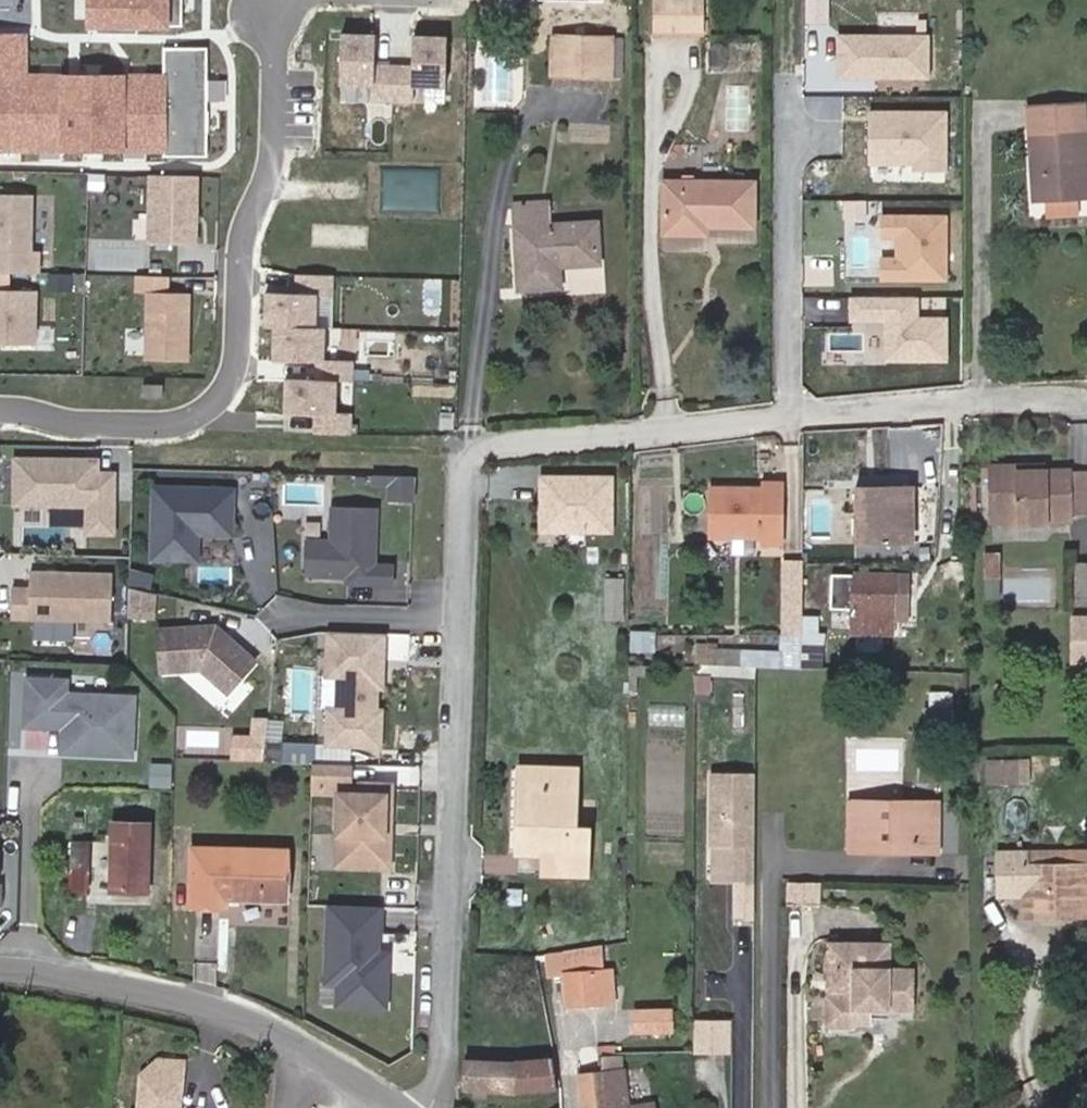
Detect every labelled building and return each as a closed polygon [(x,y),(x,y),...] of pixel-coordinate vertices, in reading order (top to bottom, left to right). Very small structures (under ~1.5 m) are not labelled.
[(84,24),(184,25),(184,0),(84,0),(84,24)] [(643,32),(691,30),(690,0),(642,0),(643,32)] [(388,30),(334,27),(334,89),(387,91),(387,62),(388,30)] [(0,28),(0,147),(207,152),(210,44),(165,43),(164,70),(31,66),(32,29),(0,28)] [(422,64),(421,76),(464,79),(464,31),(422,29),(422,64)] [(931,30),(838,29),(837,75),(931,76),(931,30)] [(602,54),(546,53),(546,92),(603,92),(602,54)] [(422,64),(387,62),(387,91),(386,105),(420,106),(421,76),(422,64)] [(751,127),(751,83),(731,83),(731,127),(751,127)] [(950,105),(869,105),(869,163),(950,164),(950,105)] [(1027,125),(1027,150),(1040,150),(1041,182),(1047,185),(1043,190),(1029,189),(1029,223),(1086,223),(1083,124),(1027,125)] [(947,166),(873,165),(873,178),(947,180),(947,166)] [(746,192),(658,193),(657,242),(701,241),(702,232),(745,232),(746,192)] [(187,262),(188,195),(141,193),(140,261),(187,262)] [(881,209),(880,234),(897,234),(896,254),(881,253),(881,277),(950,279),(952,210),(881,209)] [(29,292),(29,270),(22,270),(23,213),(0,213),(0,291),(29,292)] [(507,219),(509,242),(509,305),(554,304),(552,274),(561,275),(562,281),(592,280),(592,238),(541,239),(540,218),(507,219)] [(351,279),(271,278),(271,323),(285,323),(351,324),(351,279)] [(885,358),(951,359),(951,312),(921,312),(921,293),(851,292),(851,319),(885,319),(885,358)] [(24,364),(26,309),(0,309),(0,363),(24,364)] [(139,313),(137,380),(178,381),(179,314),(139,313)] [(351,324),(285,323),(284,362),(291,362),(351,363),(351,324)] [(359,364),(291,362),(291,410),(360,412),(359,364)] [(934,463),(911,463),(912,503),(934,503),(934,463)] [(2,523),(75,525),(74,553),(102,554),(104,492),(87,492),(87,478),(74,478),(74,485),(37,484),(37,477),(3,476),(2,523)] [(37,484),(74,485),(74,478),(37,477),(37,484)] [(1058,523),(1056,483),(1030,483),(1015,483),(1015,477),(981,477),(981,533),(986,533),(986,524),(1008,525),(1008,532),(1037,533),(1036,523),(1058,523)] [(1078,483),(1056,483),(1058,523),(1078,524),(1078,483)] [(381,486),(361,485),(361,493),(381,493),(381,486)] [(402,511),(403,486),(381,486),(381,493),(380,510),(402,511)] [(537,538),(606,538),(605,486),(537,486),(537,503),(545,503),(545,511),(537,511),(537,538)] [(755,493),(703,492),(702,539),(752,541),(752,545),(772,547),(773,488),(755,487),(755,493)] [(224,501),(144,499),(143,571),(179,572),(179,559),(189,546),(224,547),(224,501)] [(901,503),(846,503),(846,557),(901,556),(901,503)] [(366,518),(321,517),(320,551),(296,551),(295,577),(304,587),(345,588),(345,594),(383,595),(384,575),(365,575),(366,518)] [(1037,533),(1058,532),(1058,523),(1036,523),(1037,533)] [(986,533),(1008,532),(1008,525),(986,524),(986,533)] [(793,675),(795,565),(776,565),(775,619),(783,620),(782,641),(774,640),(774,674),(793,675)] [(977,567),(977,589),(987,589),(987,567),(977,567)] [(1072,574),(1072,613),(1086,613),(1086,574),(1072,574)] [(118,584),(117,599),(140,603),(139,588),(118,584)] [(897,622),(897,591),(842,591),(841,648),(882,649),(883,622),(897,622)] [(100,642),(101,595),(18,593),(17,610),(0,610),(0,639),(100,642)] [(140,603),(117,599),(117,626),(140,625),(140,603)] [(1072,632),(1072,674),(1086,674),(1086,631),(1072,632)] [(1072,674),(1072,632),(1064,632),(1064,674),(1072,674)] [(204,634),(147,640),(152,682),(191,678),(219,700),(245,668),(219,646),(213,647),(208,643),(211,640),(204,634)] [(370,643),(319,642),(318,686),(330,686),(329,718),(320,718),(319,755),(373,756),(374,719),(369,719),(369,697),(369,688),(375,688),(375,662),(370,662),(370,643)] [(57,691),(19,690),(18,737),(55,738),(55,763),(124,764),(125,706),(57,705),(57,691)] [(257,754),(256,771),(303,772),(307,772),(307,755),(257,754)] [(545,876),(590,876),(589,837),(574,837),(575,771),(516,770),(515,824),(527,825),(527,856),(546,857),(545,876)] [(307,772),(303,772),(303,792),(343,793),(343,789),(344,772),(307,772)] [(729,888),(747,888),(747,781),(704,781),(704,851),(729,851),(729,888)] [(303,792),(303,799),(332,800),(354,800),(354,790),(343,789),(343,793),(303,792)] [(385,791),(354,790),(354,800),(332,800),(331,840),(342,841),(341,871),(382,873),(383,841),(378,840),(379,819),(384,819),(385,791)] [(527,825),(515,824),(515,855),(527,856),(527,825)] [(840,876),(880,875),(880,866),(926,866),(926,830),(840,831),(840,876)] [(110,831),(109,850),(150,852),(150,832),(110,831)] [(341,871),(342,841),(331,840),(330,871),(341,871)] [(75,901),(77,849),(67,849),(65,901),(75,901)] [(88,850),(77,849),(75,901),(86,902),(88,850)] [(108,874),(148,875),(150,852),(109,850),(108,874)] [(286,861),(192,858),(189,915),(224,916),(224,905),(284,909),(286,861)] [(1076,878),(1077,927),(1086,927),(1086,862),(1017,864),(1017,879),(1076,878)] [(1017,864),(989,865),(989,910),(1009,910),(1009,904),(1017,905),(1017,928),(1077,927),(1076,878),(1017,879),(1017,864)] [(926,873),(926,866),(880,866),(880,875),(926,873)] [(147,903),(148,875),(108,874),(106,901),(147,903)] [(805,913),(805,897),(780,896),(779,913),(805,913)] [(350,1011),(380,1012),(382,958),(372,958),(373,913),(322,911),(320,988),(350,989),(350,1011)] [(603,956),(548,965),(547,979),(567,979),(566,1016),(586,1016),(610,1017),(611,981),(608,981),(603,981),(603,956)] [(879,984),(879,962),(818,962),(817,994),(834,994),(834,1009),(820,1008),(819,1045),(834,1046),(834,1040),(854,1041),(854,1028),(893,1030),(894,985),(879,984)] [(817,994),(815,1045),(819,1045),(820,1008),(834,1009),(834,994),(817,994)] [(660,1035),(661,1017),(626,1015),(625,1034),(660,1035)] [(696,1049),(732,1050),(733,1017),(696,1016),(696,1049)] [(599,1062),(601,1085),(623,1081),(619,1061),(599,1062)] [(554,1092),(551,1067),(508,1070),(458,1066),(457,1092),(506,1097),(553,1095),(554,1092)] [(140,1089),(179,1092),(180,1076),(158,1073),(157,1074),(141,1088),(140,1089)] [(601,1085),(602,1107),(626,1107),(623,1081),(601,1085)] [(601,1085),(578,1088),(580,1107),(602,1107),(601,1085)] [(179,1092),(140,1089),(138,1107),(178,1107),(179,1095),(179,1092)]
